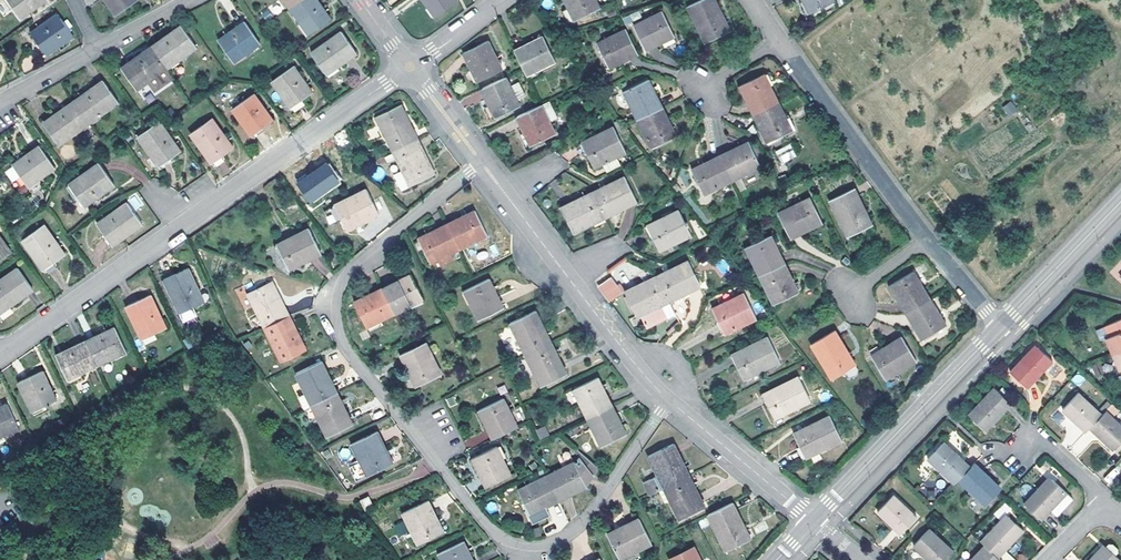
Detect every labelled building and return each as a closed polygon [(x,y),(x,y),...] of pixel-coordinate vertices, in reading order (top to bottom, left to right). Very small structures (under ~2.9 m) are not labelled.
[(20,17),(45,0),(9,0),(20,17)] [(117,15),(138,0),(107,0),(117,15)] [(317,0),(301,0),(291,8),(309,34),(330,19),(317,0)] [(436,17),(457,3),(455,0),(424,0),(436,17)] [(575,20),(600,8),(595,0),(565,0),(575,20)] [(687,6),(704,42),(729,30),(715,0),(700,0),(687,6)] [(808,13),(833,1),(832,0),(802,0),(808,13)] [(626,23),(641,18),(639,12),(624,17),(626,23)] [(662,12),(633,25),(645,50),(674,36),(662,12)] [(58,14),(31,33),(46,54),(73,35),(58,14)] [(612,18),(604,20),(606,26),(615,24),(612,18)] [(219,41),(233,62),(260,43),(245,21),(219,41)] [(182,25),(152,47),(167,68),(197,46),(182,25)] [(637,55),(625,29),(597,43),(609,68),(637,55)] [(311,53),(326,74),(356,53),(342,32),(311,53)] [(543,37),(514,50),(523,69),(526,75),(554,61),(543,37)] [(488,40),(463,52),(478,81),(502,69),(488,40)] [(136,89),(147,81),(154,90),(173,77),(167,68),(152,47),(122,68),(136,89)] [(272,80),(291,107),(313,92),(293,65),(272,80)] [(763,73),(738,86),(752,114),(777,102),(763,73)] [(506,77),(481,89),(495,117),(520,105),(506,77)] [(623,91),(637,120),(661,108),(648,79),(623,91)] [(119,102),(104,80),(73,102),(88,124),(119,102)] [(147,86),(138,92),(147,103),(155,97),(147,86)] [(233,108),(252,135),(272,120),(253,93),(233,108)] [(1015,108),(1010,101),(1002,107),(1007,114),(1015,108)] [(88,124),(73,102),(44,123),(59,144),(88,124)] [(791,131),(777,102),(752,114),(766,143),(791,131)] [(377,116),(393,150),(417,139),(401,105),(377,116)] [(541,105),(516,117),(530,146),(555,134),(541,105)] [(675,137),(661,108),(637,120),(650,149),(675,137)] [(191,132),(212,163),(233,148),(212,118),(191,132)] [(139,136),(160,166),(181,151),(159,121),(139,136)] [(613,127),(581,142),(592,167),(601,164),(606,173),(620,166),(616,157),(624,152),(613,127)] [(434,173),(417,139),(393,150),(410,185),(434,173)] [(748,142),(720,156),(732,181),(766,164),(756,144),(750,147),(748,142)] [(791,144),(775,150),(781,164),(796,158),(791,144)] [(13,166),(28,186),(38,179),(55,167),(41,146),(13,166)] [(720,156),(691,169),(703,195),(732,181),(720,156)] [(76,193),(85,205),(115,184),(100,162),(70,184),(76,193)] [(295,180),(307,204),(341,186),(329,163),(295,180)] [(592,192),(604,217),(636,201),(624,176),(592,192)] [(38,179),(28,186),(31,190),(41,182),(38,179)] [(76,193),(70,184),(66,187),(72,196),(76,193)] [(853,188),(829,200),(847,237),(871,225),(853,188)] [(366,189),(335,204),(346,228),(378,213),(366,189)] [(604,217),(592,192),(560,207),(572,232),(604,217)] [(138,196),(129,199),(134,209),(142,206),(138,196)] [(809,197),(777,213),(789,238),(822,222),(809,197)] [(98,224),(112,245),(143,224),(128,203),(98,224)] [(447,224),(459,248),(487,235),(475,210),(447,224)] [(678,210),(646,225),(658,250),(690,234),(678,210)] [(23,239),(44,269),(65,254),(44,224),(23,239)] [(459,248),(447,224),(418,237),(431,262),(438,259),(440,264),(453,258),(451,253),(459,248)] [(309,228),(277,244),(289,268),(321,253),(309,228)] [(744,247),(758,275),(783,264),(769,235),(744,247)] [(11,253),(0,237),(0,260),(11,253)] [(656,276),(668,301),(700,286),(688,261),(656,276)] [(798,293),(783,264),(758,275),(772,304),(798,293)] [(33,289),(19,268),(0,281),(0,313),(33,289)] [(188,268),(164,278),(184,320),(196,314),(192,306),(203,301),(188,268)] [(889,285),(905,312),(928,298),(917,279),(922,276),(917,268),(889,285)] [(411,274),(383,288),(395,312),(423,298),(411,274)] [(612,276),(597,287),(609,303),(623,292),(612,276)] [(656,276),(624,292),(641,326),(664,315),(660,305),(668,301),(656,276)] [(488,278),(464,290),(478,318),(503,307),(488,278)] [(247,292),(265,327),(289,314),(273,280),(247,292)] [(383,288),(354,302),(366,327),(395,312),(383,288)] [(743,293),(711,309),(723,334),(756,318),(743,293)] [(151,294),(127,305),(142,338),(166,327),(151,294)] [(945,326),(928,298),(905,312),(921,340),(945,326)] [(510,322),(526,354),(550,342),(535,310),(510,322)] [(306,349),(289,314),(265,327),(282,361),(306,349)] [(1120,350),(1120,319),(1105,325),(1109,337),(1106,338),(1112,354),(1120,350)] [(115,327),(86,341),(97,365),(127,351),(115,327)] [(834,330),(810,343),(831,379),(855,365),(834,330)] [(190,335),(183,338),(187,346),(193,344),(190,335)] [(767,337),(730,354),(742,379),(779,361),(767,337)] [(901,337),(870,355),(885,379),(915,360),(901,337)] [(254,346),(251,340),(246,343),(248,348),(254,346)] [(86,341),(56,354),(68,378),(97,365),(86,341)] [(425,342),(401,354),(416,386),(441,374),(425,342)] [(566,374),(550,342),(526,354),(541,385),(566,374)] [(1009,371),(1025,387),(1051,360),(1037,347),(1025,360),(1022,357),(1009,371)] [(1112,354),(1119,370),(1120,369),(1120,350),(1112,354)] [(306,393),(312,405),(337,392),(322,360),(296,372),(306,393)] [(43,370),(18,381),(32,411),(56,400),(43,370)] [(798,376),(761,394),(773,418),(810,401),(798,376)] [(579,402),(587,417),(612,405),(598,377),(573,389),(579,402)] [(984,430),(1010,403),(993,387),(979,403),(981,404),(970,417),(984,430)] [(579,402),(573,389),(567,392),(574,405),(579,402)] [(353,423),(337,392),(312,405),(317,416),(327,436),(353,423)] [(1077,392),(1064,406),(1071,412),(1068,416),(1085,432),(1089,428),(1101,415),(1077,392)] [(312,405),(306,393),(298,397),(304,408),(312,405)] [(479,410),(493,439),(518,427),(503,398),(479,410)] [(0,407),(0,436),(19,427),(8,403),(0,407)] [(317,416),(312,405),(304,408),(310,419),(317,416)] [(626,433),(612,405),(587,417),(600,445),(626,433)] [(1061,409),(1068,416),(1071,412),(1064,406),(1061,409)] [(1116,446),(1120,441),(1120,425),(1106,410),(1101,415),(1089,428),(1105,443),(1109,440),(1116,446)] [(829,415),(792,433),(804,458),(841,440),(829,415)] [(545,426),(535,431),(539,441),(549,435),(545,426)] [(377,431),(352,443),(361,461),(349,467),(356,481),(368,475),(393,462),(377,431)] [(1109,440),(1105,443),(1112,450),(1116,446),(1109,440)] [(658,476),(649,480),(644,482),(649,494),(663,487),(689,474),(673,443),(648,455),(653,467),(658,476)] [(957,480),(970,466),(955,453),(953,455),(940,443),(927,458),(954,484),(957,480)] [(497,446),(473,457),(486,486),(511,474),(497,446)] [(598,467),(576,448),(573,452),(581,458),(576,463),(575,461),(546,475),(558,500),(574,492),(587,486),(586,485),(598,467)] [(970,466),(957,480),(985,505),(998,491),(986,479),(988,476),(974,463),(970,466)] [(645,471),(649,480),(658,476),(653,467),(645,471)] [(704,506),(689,474),(663,487),(679,518),(704,506)] [(558,500),(546,475),(518,489),(530,514),(558,500)] [(1072,498),(1051,479),(1039,491),(1037,489),(1022,504),(1039,519),(1049,509),(1055,516),(1072,498)] [(587,486),(574,492),(575,495),(588,489),(587,486)] [(892,494),(879,508),(886,515),(883,518),(900,533),(915,516),(892,494)] [(369,495),(362,498),(366,508),(374,505),(369,495)] [(428,500),(403,512),(419,543),(444,531),(428,500)] [(494,501),(485,505),(489,514),(498,510),(494,501)] [(732,502),(707,514),(725,550),(750,538),(732,502)] [(876,511),(883,518),(886,515),(879,508),(876,511)] [(984,544),(997,556),(1022,530),(1008,516),(996,529),(994,526),(980,540),(984,544)] [(618,529),(608,534),(620,558),(652,543),(639,519),(618,529)] [(915,542),(922,548),(919,552),(928,559),(942,559),(951,550),(928,528),(915,542)] [(443,559),(474,559),(465,541),(440,553),(443,559)] [(912,545),(919,552),(922,548),(915,542),(912,545)] [(984,544),(969,559),(970,559),(1001,559),(997,556),(984,544)] [(1105,547),(1094,559),(1091,556),(1088,559),(1120,559),(1115,556),(1117,554),(1117,549),(1112,544),(1108,544),(1105,547)] [(669,558),(670,559),(700,559),(693,547),(669,558)] [(1009,551),(1001,557),(1004,559),(1015,559),(1009,551)]
